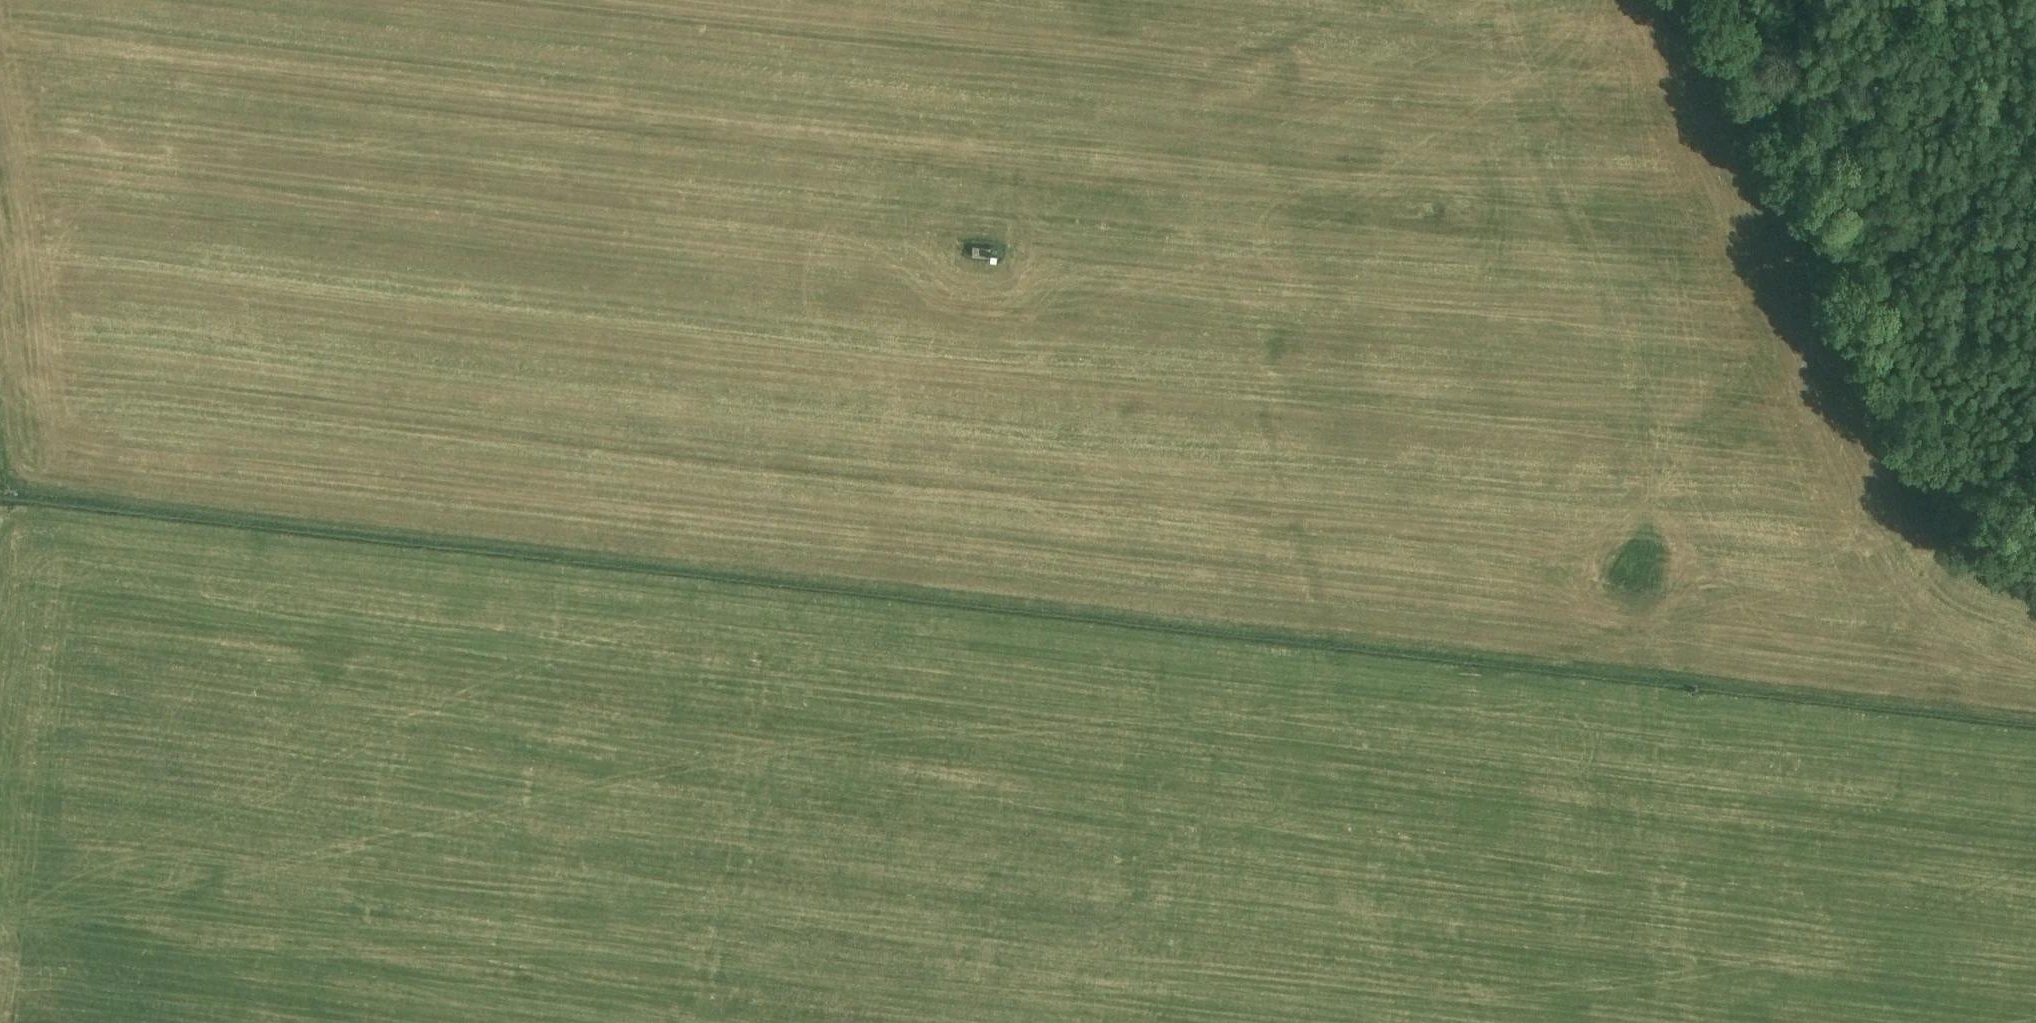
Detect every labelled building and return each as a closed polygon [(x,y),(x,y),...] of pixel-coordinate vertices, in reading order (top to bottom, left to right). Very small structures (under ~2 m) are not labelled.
[(974,254),(999,254),(999,244),(974,244),(974,254)]
